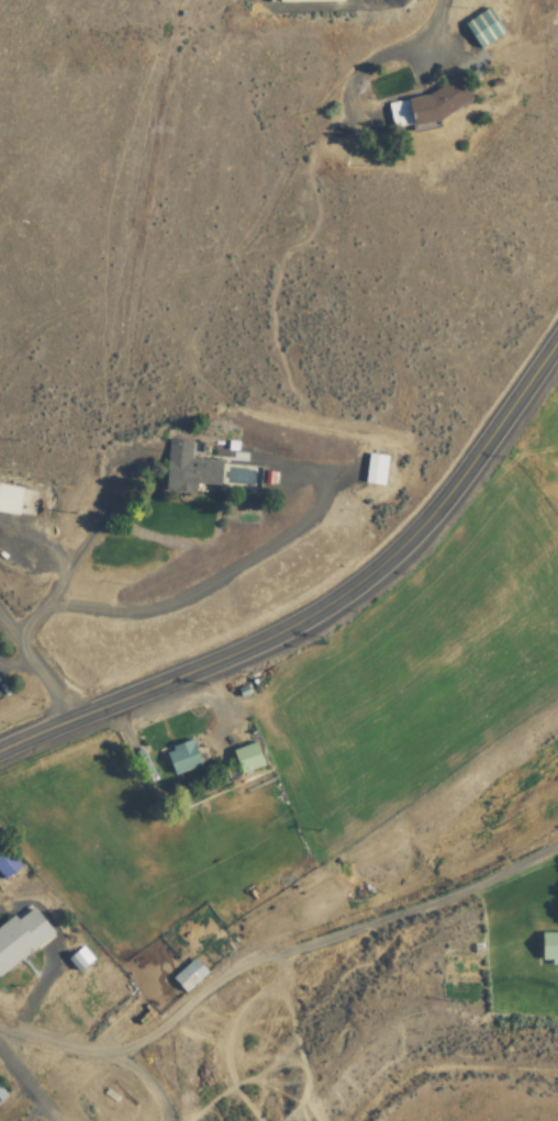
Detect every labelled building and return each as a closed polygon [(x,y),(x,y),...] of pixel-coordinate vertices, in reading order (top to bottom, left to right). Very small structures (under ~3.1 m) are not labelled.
[(462,25),(479,51),(505,33),(488,7),(462,25)] [(472,113),(468,88),(386,101),(390,126),(472,113)] [(165,492),(221,492),(222,460),(189,459),(189,440),(165,439),(165,492)] [(385,453),(364,453),(364,485),(385,485),(385,453)] [(25,514),(25,486),(0,486),(0,514),(25,514)] [(179,777),(205,765),(194,741),(168,752),(179,777)] [(267,766),(257,742),(232,752),(241,776),(267,766)] [(19,875),(12,850),(0,854),(0,880),(19,875)] [(0,928),(0,975),(58,936),(37,905),(18,918),(17,916),(0,928)] [(548,932),(548,960),(557,960),(557,932),(548,932)] [(174,979),(189,994),(226,957),(211,942),(174,979)] [(9,1098),(0,1083),(0,1103),(9,1098)]
